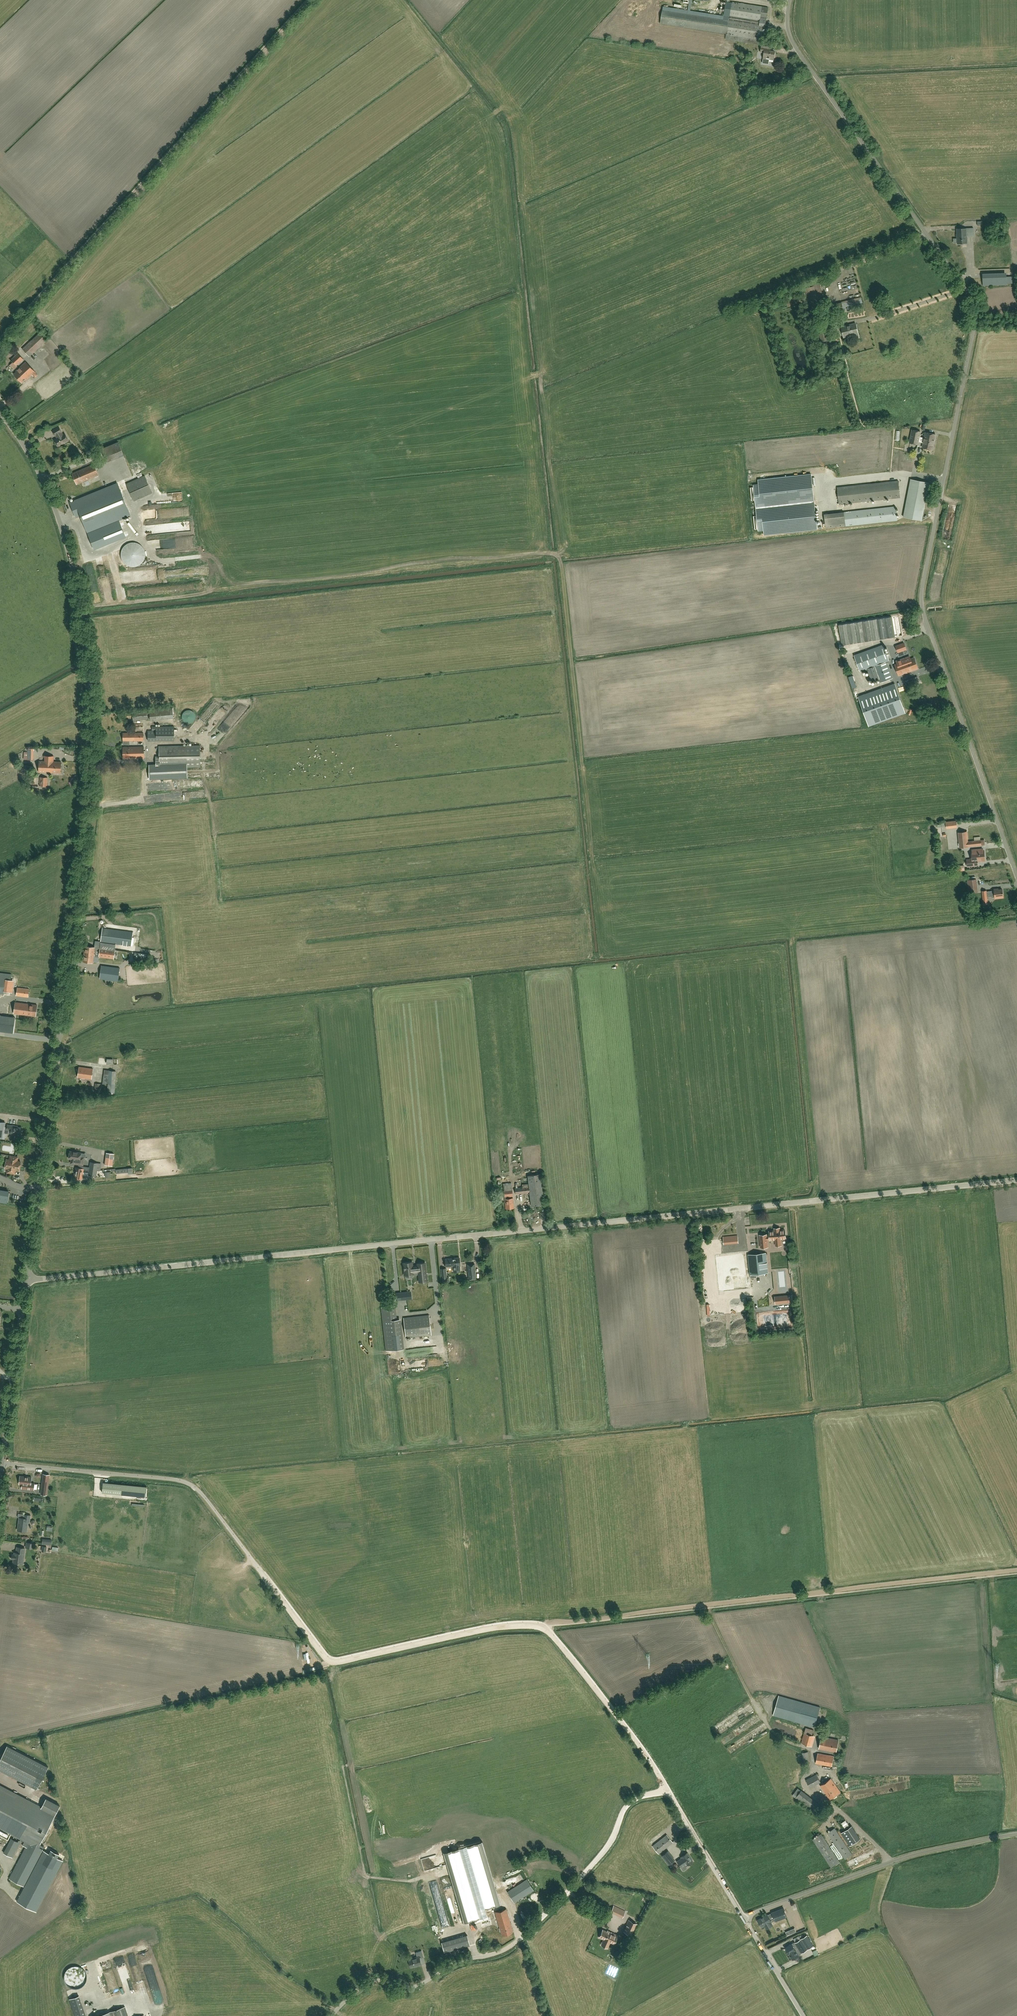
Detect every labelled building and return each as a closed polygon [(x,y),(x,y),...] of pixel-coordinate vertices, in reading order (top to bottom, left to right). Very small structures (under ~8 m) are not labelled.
[(765,30),(768,8),(732,2),(732,3),(726,2),(724,17),(663,8),(661,23),(728,34),(727,40),(760,45),(760,40),(762,40),(763,29),(765,30)] [(651,25),(654,7),(634,4),(632,18),(633,18),(633,23),(651,25)] [(764,53),(763,58),(774,60),(775,52),(770,51),(771,48),(762,46),(761,52),(764,53)] [(967,243),(966,237),(974,237),(974,228),(957,229),(958,244),(967,243)] [(1013,276),(1006,276),(1006,273),(982,274),(983,286),(1007,285),(1007,283),(1014,283),(1013,276)] [(813,285),(813,286),(805,289),(808,302),(824,298),(820,284),(813,285)] [(843,308),(863,303),(861,297),(840,302),(840,303),(832,305),(834,314),(844,311),(843,308)] [(828,317),(822,319),(826,330),(832,328),(828,317)] [(856,323),(852,324),(841,327),(844,338),(858,334),(856,323)] [(819,333),(822,342),(828,340),(826,331),(819,333)] [(29,357),(48,340),(41,332),(22,349),(29,357)] [(9,364),(14,369),(24,359),(18,353),(11,360),(12,361),(9,364)] [(35,378),(38,375),(35,372),(26,362),(16,371),(16,372),(14,374),(16,377),(17,379),(19,381),(19,380),(22,383),(26,380),(32,374),(35,378)] [(59,427),(52,430),(55,436),(56,436),(57,438),(54,440),(58,447),(69,441),(65,434),(63,435),(62,433),(62,432),(59,427)] [(912,430),(911,439),(910,443),(918,444),(919,442),(920,437),(921,432),(912,430)] [(925,438),(920,437),(919,442),(924,443),(923,448),(933,450),(936,435),(926,433),(925,438)] [(107,462),(124,456),(118,442),(101,449),(107,462)] [(132,446),(126,448),(128,454),(134,452),(132,446)] [(77,484),(98,475),(94,464),(72,474),(77,484)] [(126,482),(140,478),(137,469),(123,473),(126,482)] [(811,474),(758,480),(759,485),(754,485),(754,486),(753,486),(755,501),(757,515),(758,530),(759,530),(759,531),(764,530),(764,535),(817,529),(811,474)] [(133,501),(152,493),(144,476),(126,484),(133,501)] [(904,517),(922,520),(929,483),(911,480),(904,517)] [(890,499),(900,498),(898,481),(837,488),(839,505),(849,503),(849,505),(851,504),(850,503),(889,499),(889,500),(890,500),(890,499)] [(81,516),(91,540),(122,532),(120,524),(100,529),(99,527),(130,515),(117,484),(70,503),(76,517),(81,516)] [(896,507),(824,515),(826,528),(898,520),(896,507)] [(157,517),(157,512),(159,512),(159,509),(145,511),(146,517),(148,517),(148,515),(151,515),(151,518),(157,517)] [(895,637),(892,617),(839,625),(842,645),(895,637)] [(896,646),(898,652),(906,649),(904,643),(896,646)] [(872,682),(873,681),(879,679),(880,683),(892,678),(887,662),(889,661),(883,645),(854,655),(860,671),(867,669),(872,682)] [(895,665),(898,676),(918,669),(914,658),(910,660),(909,657),(896,661),(897,664),(895,665)] [(916,683),(914,678),(905,681),(907,686),(916,683)] [(868,726),(905,713),(894,684),(858,697),(868,726)] [(150,720),(157,720),(173,718),(172,708),(149,710),(150,720)] [(133,722),(147,721),(146,710),(132,711),(133,722)] [(196,718),(196,717),(196,715),(195,714),(195,713),(194,712),(193,711),(192,710),(190,710),(189,710),(188,710),(187,710),(185,711),(184,712),(183,713),(183,714),(182,715),(182,717),(182,718),(183,719),(183,721),(184,721),(185,722),(186,723),(188,723),(189,723),(190,723),(191,723),(193,722),(194,721),(195,721),(195,720),(196,718)] [(178,732),(178,729),(174,729),(174,726),(152,726),(152,730),(148,730),(148,741),(175,741),(174,732),(178,732)] [(123,741),(143,741),(143,733),(123,733),(123,741)] [(200,745),(186,746),(159,746),(159,756),(156,757),(156,765),(149,765),(149,779),(187,778),(187,767),(200,767),(200,745)] [(123,758),(144,758),(144,747),(123,747),(123,758)] [(44,756),(44,757),(45,757),(44,761),(39,760),(39,772),(60,773),(61,762),(53,761),(54,756),(44,756)] [(960,848),(981,845),(981,840),(967,841),(966,832),(958,833),(960,848)] [(971,851),(972,856),(972,859),(967,860),(967,866),(979,865),(978,861),(985,861),(984,850),(983,851),(983,849),(972,850),(972,851),(971,851)] [(967,880),(969,893),(977,892),(976,879),(967,880)] [(1003,896),(1002,889),(997,890),(997,889),(994,889),(994,891),(986,892),(986,891),(982,891),(983,904),(988,904),(987,897),(994,896),(995,898),(999,898),(999,897),(1003,896)] [(131,946),(132,932),(103,928),(101,942),(131,946)] [(113,959),(114,950),(85,946),(83,962),(93,963),(94,952),(99,953),(99,957),(113,959)] [(118,981),(120,968),(101,966),(100,977),(100,979),(118,981)] [(3,994),(4,991),(9,992),(9,988),(11,974),(0,973),(0,994),(3,994)] [(28,997),(29,989),(17,987),(16,996),(28,997)] [(35,1016),(37,1005),(15,1002),(13,1013),(35,1016)] [(13,1033),(15,1017),(0,1016),(0,1031),(13,1033)] [(91,1079),(93,1069),(79,1067),(77,1077),(91,1079)] [(107,1093),(114,1094),(116,1071),(104,1070),(102,1084),(107,1084),(107,1083),(108,1083),(107,1093)] [(4,1138),(5,1133),(10,1134),(20,1136),(21,1128),(15,1127),(15,1126),(7,1125),(7,1127),(4,1127),(5,1122),(0,1122),(0,1138),(4,1138)] [(68,1158),(71,1158),(76,1159),(76,1158),(82,1159),(82,1157),(80,1156),(80,1152),(69,1151),(68,1158)] [(108,1169),(109,1165),(113,1166),(114,1154),(106,1153),(105,1165),(106,1165),(106,1168),(108,1169)] [(5,1168),(7,1168),(7,1172),(12,1173),(15,1174),(15,1170),(19,1170),(20,1161),(18,1161),(18,1157),(10,1156),(9,1159),(6,1159),(5,1168)] [(97,1163),(90,1162),(89,1167),(82,1166),(82,1168),(75,1167),(74,1177),(81,1178),(82,1171),(89,1172),(88,1175),(96,1176),(97,1163)] [(531,1206),(544,1204),(540,1174),(527,1176),(528,1180),(529,1187),(522,1187),(515,1188),(516,1194),(530,1192),(531,1206)] [(503,1184),(504,1193),(506,1209),(514,1208),(513,1198),(508,1198),(508,1197),(513,1196),(512,1192),(511,1183),(503,1184)] [(7,1202),(8,1193),(0,1191),(0,1201),(7,1202)] [(769,1231),(770,1236),(767,1236),(767,1234),(760,1235),(761,1247),(766,1247),(768,1247),(768,1244),(767,1239),(770,1239),(770,1240),(775,1239),(775,1241),(776,1246),(781,1245),(781,1240),(781,1239),(786,1238),(785,1230),(780,1230),(775,1231),(769,1231)] [(750,1274),(768,1273),(766,1253),(748,1255),(750,1274)] [(745,1282),(742,1255),(720,1257),(723,1285),(745,1282)] [(403,1263),(403,1264),(405,1275),(413,1274),(413,1273),(418,1272),(419,1282),(427,1281),(425,1263),(417,1264),(417,1265),(412,1266),(412,1262),(403,1263)] [(469,1280),(476,1279),(475,1263),(467,1264),(469,1280)] [(449,1278),(447,1278),(446,1268),(441,1268),(442,1278),(442,1282),(449,1282),(449,1278)] [(411,1292),(400,1293),(400,1294),(401,1300),(411,1299),(411,1294),(411,1292)] [(776,1303),(792,1302),(792,1295),(775,1297),(776,1303)] [(386,1351),(402,1349),(400,1333),(398,1333),(395,1306),(381,1307),(386,1351)] [(403,1318),(404,1327),(405,1338),(431,1335),(429,1315),(403,1318)] [(50,1474),(43,1473),(40,1494),(47,1495),(50,1474)] [(20,1476),(19,1484),(22,1484),(22,1488),(33,1489),(34,1483),(31,1483),(31,1477),(20,1476)] [(147,1484),(104,1480),(103,1490),(146,1495),(147,1484)] [(123,1500),(119,1500),(115,1540),(119,1540),(123,1500)] [(125,1501),(121,1540),(125,1541),(129,1501),(125,1501)] [(131,1541),(135,1502),(131,1501),(126,1541),(131,1541)] [(148,1506),(147,1514),(162,1515),(163,1507),(148,1506)] [(30,1515),(24,1514),(24,1518),(19,1517),(18,1524),(19,1524),(18,1530),(26,1531),(28,1521),(29,1522),(30,1515)] [(24,1548),(17,1547),(16,1553),(14,1552),(14,1555),(12,1555),(12,1558),(14,1559),(14,1562),(23,1563),(24,1548)] [(814,1726),(820,1707),(779,1695),(773,1715),(814,1726)] [(812,1746),(815,1736),(812,1735),(813,1730),(805,1727),(801,1743),(812,1746)] [(836,1751),(838,1740),(821,1736),(819,1748),(836,1751)] [(37,1789),(48,1767),(7,1745),(0,1759),(0,1770),(37,1789)] [(831,1766),(833,1756),(818,1753),(816,1764),(831,1766)] [(810,1788),(820,1782),(816,1774),(806,1779),(810,1788)] [(829,1799),(840,1792),(831,1778),(820,1786),(829,1799)] [(60,1805),(46,1798),(41,1807),(0,1785),(0,1828),(25,1841),(23,1845),(26,1847),(9,1878),(24,1886),(25,1887),(44,1850),(42,1850),(44,1846),(43,1845),(40,1843),(60,1805)] [(819,1804),(801,1790),(798,1788),(792,1795),(814,1811),(819,1804)] [(850,1845),(860,1838),(852,1825),(842,1832),(850,1845)] [(845,1858),(852,1854),(835,1827),(828,1832),(845,1858)] [(832,1867),(840,1862),(821,1833),(813,1839),(832,1867)] [(658,1853),(673,1842),(667,1834),(652,1846),(658,1853)] [(13,1858),(16,1851),(20,1843),(11,1839),(4,1853),(13,1858)] [(684,1842),(689,1847),(693,1843),(688,1839),(684,1842)] [(24,1886),(23,1889),(17,1901),(36,1911),(63,1860),(57,1857),(59,1854),(51,1849),(49,1853),(44,1850),(25,1887),(24,1886)] [(674,1859),(667,1850),(661,1855),(668,1864),(674,1859)] [(686,1866),(687,1865),(693,1861),(687,1852),(681,1857),(682,1858),(677,1861),(681,1867),(681,1868),(682,1870),(684,1871),(686,1869),(687,1867),(686,1866)] [(859,1859),(848,1861),(850,1867),(861,1865),(859,1859)] [(472,1893),(500,1885),(498,1875),(488,1878),(487,1876),(469,1881),(472,1893)] [(514,1902),(533,1890),(526,1879),(507,1891),(514,1902)] [(526,1899),(515,1907),(519,1913),(530,1905),(526,1899)] [(611,1912),(614,1913),(619,1916),(622,1917),(625,1911),(622,1910),(617,1907),(614,1906),(611,1912)] [(478,1910),(480,1917),(487,1915),(485,1908),(478,1910)] [(772,1913),(775,1920),(787,1916),(784,1908),(772,1913)] [(495,1912),(498,1923),(502,1935),(513,1932),(506,1909),(495,1912)] [(761,1925),(761,1926),(764,1924),(766,1928),(772,1925),(770,1921),(771,1921),(767,1915),(758,1920),(758,1921),(757,1922),(760,1926),(761,1925)] [(627,1925),(624,1931),(631,1935),(637,1924),(629,1920),(626,1925),(627,1925)] [(613,1944),(615,1941),(616,1938),(617,1935),(608,1931),(607,1932),(603,1929),(599,1937),(604,1940),(602,1942),(608,1945),(610,1942),(613,1944)] [(445,1952),(470,1945),(467,1935),(442,1942),(444,1952),(445,1952)] [(801,1939),(796,1942),(794,1943),(795,1944),(796,1945),(793,1946),(795,1950),(789,1953),(792,1959),(799,1955),(798,1954),(801,1953),(814,1945),(808,1935),(801,1939)] [(796,1945),(795,1944),(793,1945),(792,1943),(785,1947),(787,1951),(788,1953),(789,1953),(795,1950),(793,1946),(796,1945)] [(420,1958),(423,1957),(421,1951),(416,1952),(417,1957),(408,1959),(410,1967),(417,1966),(421,1965),(420,1958)] [(140,1964),(133,1965),(135,1973),(142,1972),(140,1964)] [(136,1993),(129,1969),(122,1971),(123,1977),(124,1977),(129,1995),(136,1993)] [(138,1977),(143,2005),(150,2004),(144,1976),(138,1977)] [(75,2015),(86,2015),(79,1995),(69,1999),(75,2015)] [(125,2006),(108,2012),(109,2015),(128,2015),(125,2006)]
